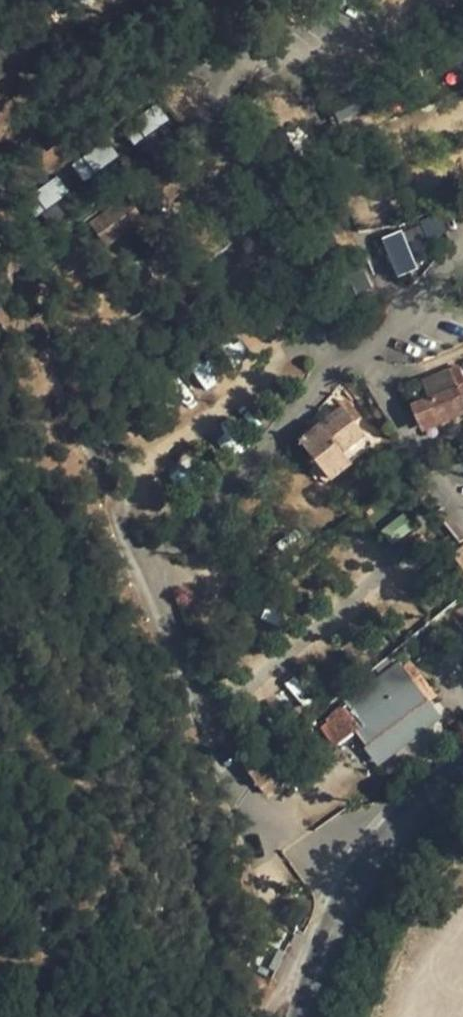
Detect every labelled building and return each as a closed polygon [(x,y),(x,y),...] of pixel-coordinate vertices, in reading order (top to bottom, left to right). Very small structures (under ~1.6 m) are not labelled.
[(192,113),(175,88),(149,106),(166,130),(192,113)] [(124,168),(149,151),(131,126),(107,143),(124,168)] [(84,160),(60,179),(78,202),(102,182),(84,160)] [(102,246),(144,227),(131,198),(89,216),(102,246)] [(63,236),(53,208),(25,219),(35,247),(63,236)] [(418,226),(406,228),(413,264),(425,261),(418,226)] [(380,238),(396,276),(415,269),(400,230),(380,238)] [(421,382),(428,397),(411,404),(421,428),(437,421),(439,425),(462,415),(462,375),(459,366),(421,382)] [(342,407),(299,441),(329,480),(351,463),(373,446),(342,407)] [(437,421),(421,428),(422,432),(439,425),(437,421)] [(397,495),(367,520),(393,551),(423,527),(397,495)] [(334,746),(354,731),(371,755),(377,750),(382,759),(392,751),(440,716),(429,702),(437,696),(412,662),(346,710),(342,705),(317,724),(334,746)] [(456,737),(440,716),(392,751),(408,772),(456,737)] [(273,779),(259,788),(263,794),(276,784),(273,779)]
